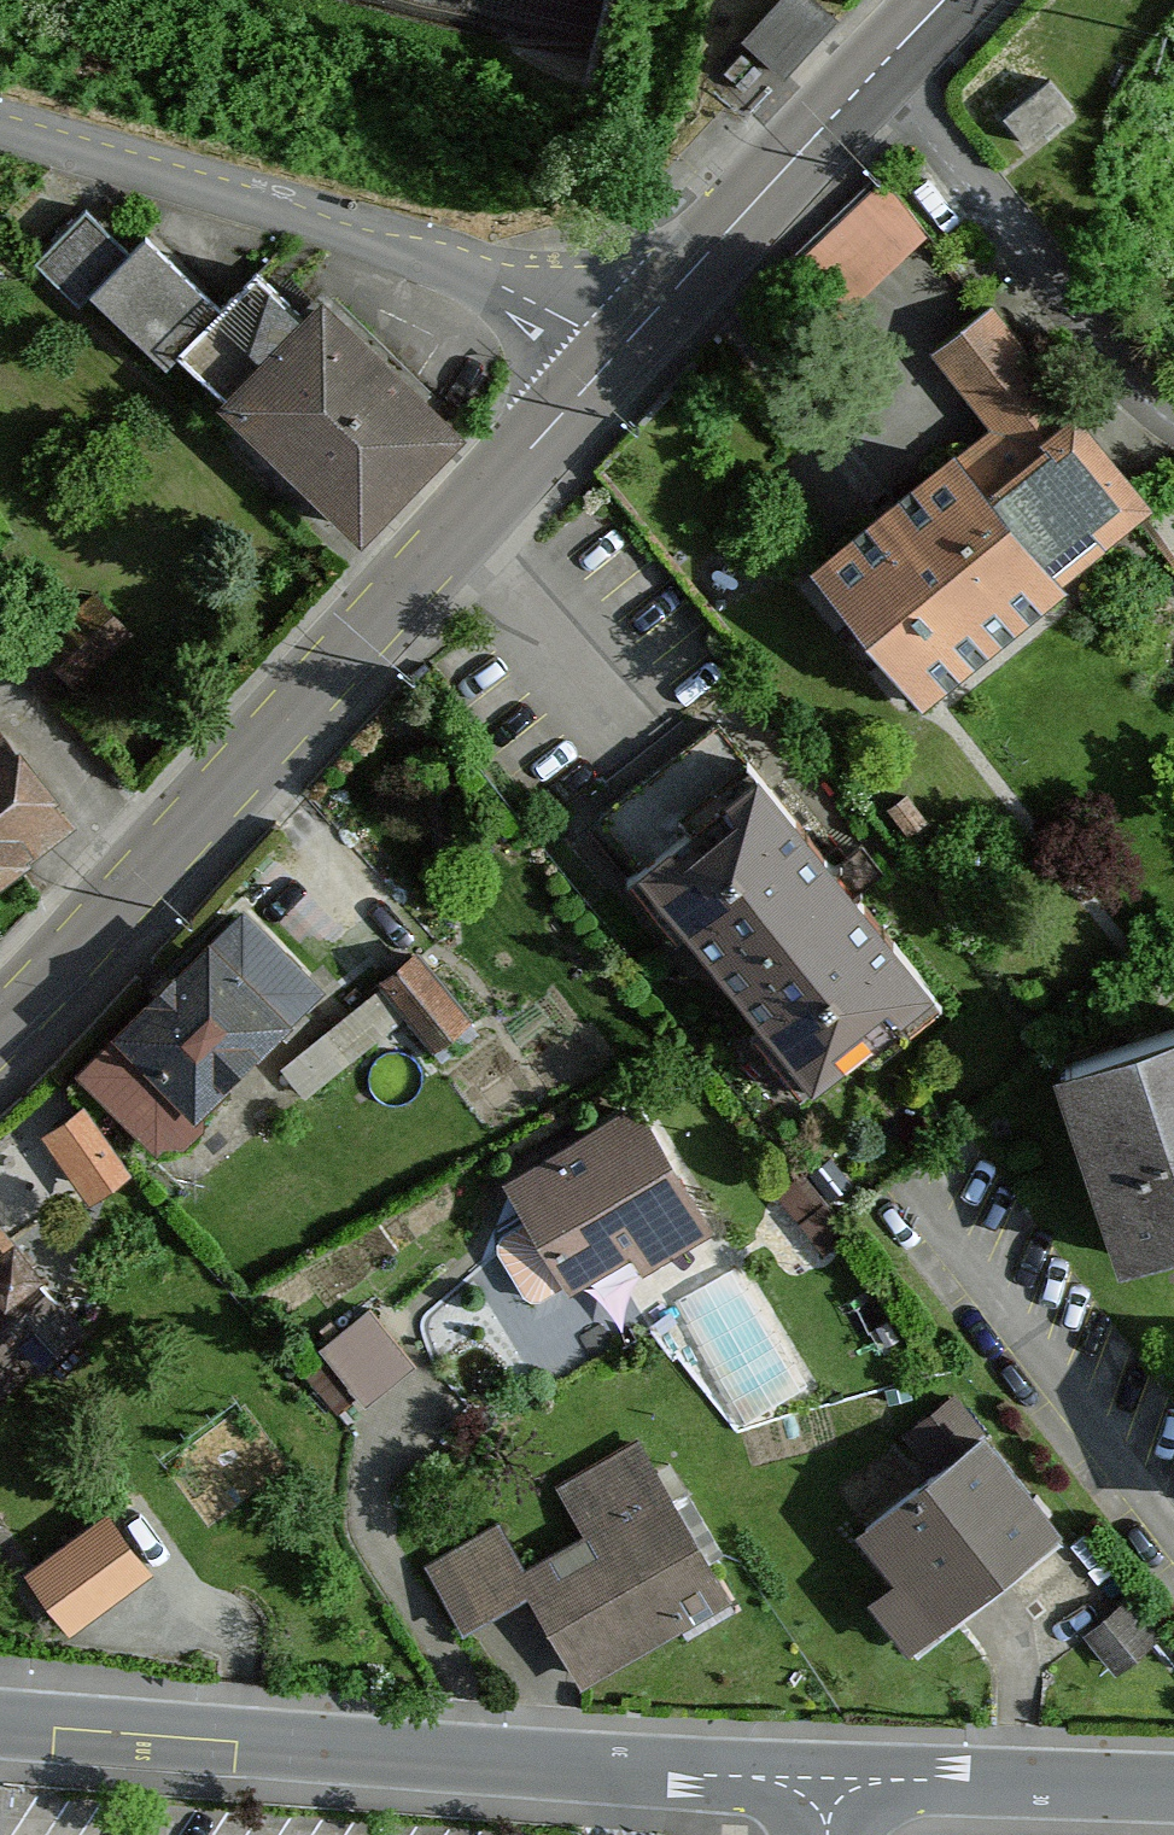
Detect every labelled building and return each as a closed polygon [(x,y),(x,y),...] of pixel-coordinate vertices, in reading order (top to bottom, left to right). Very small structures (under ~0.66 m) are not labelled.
[(815,0),(780,0),(745,38),(784,74),(835,18),(815,0)] [(1066,113),(1043,84),(1003,116),(1026,145),(1066,113)] [(868,283),(939,220),(891,165),(819,228),(868,283)] [(179,356),(362,532),(458,433),(323,302),(308,317),(257,268),(220,306),(146,234),(88,294),(166,369),(179,356)] [(966,463),(1055,572),(1138,502),(988,311),(941,346),(1005,430),(966,463)] [(954,462),(826,566),(921,684),(1052,578),(1050,576),(1055,572),(966,463),(959,469),(954,462)] [(126,632),(93,596),(40,644),(73,680),(126,632)] [(931,985),(719,722),(603,815),(814,1078),(931,985)] [(68,827),(0,738),(0,885),(68,827)] [(242,917),(87,1070),(157,1140),(161,1136),(181,1136),(195,1122),(196,1101),(312,988),(242,917)] [(419,958),(321,1037),(342,1063),(406,1012),(431,1042),(465,1015),(419,958)] [(1062,1064),(1127,1260),(1173,1244),(1173,1027),(1062,1064)] [(633,1112),(516,1182),(536,1216),(493,1242),(530,1303),(690,1206),(633,1112)] [(121,1164),(88,1117),(57,1138),(90,1185),(121,1164)] [(823,1197),(805,1175),(781,1194),(799,1216),(823,1197)] [(11,1295),(0,1305),(0,1388),(74,1319),(13,1250),(0,1258),(0,1282),(11,1295)] [(385,1292),(332,1327),(370,1385),(424,1351),(385,1292)] [(947,1465),(866,1528),(910,1584),(880,1607),(918,1655),(1065,1540),(953,1399),(917,1427),(947,1465)] [(500,1529),(429,1572),(474,1645),(532,1610),(586,1698),(742,1604),(643,1440),(564,1488),(597,1543),(532,1582),(500,1529)] [(35,1570),(71,1619),(141,1567),(105,1519),(35,1570)] [(1135,1594),(1082,1637),(1116,1680),(1167,1635),(1135,1594)]
